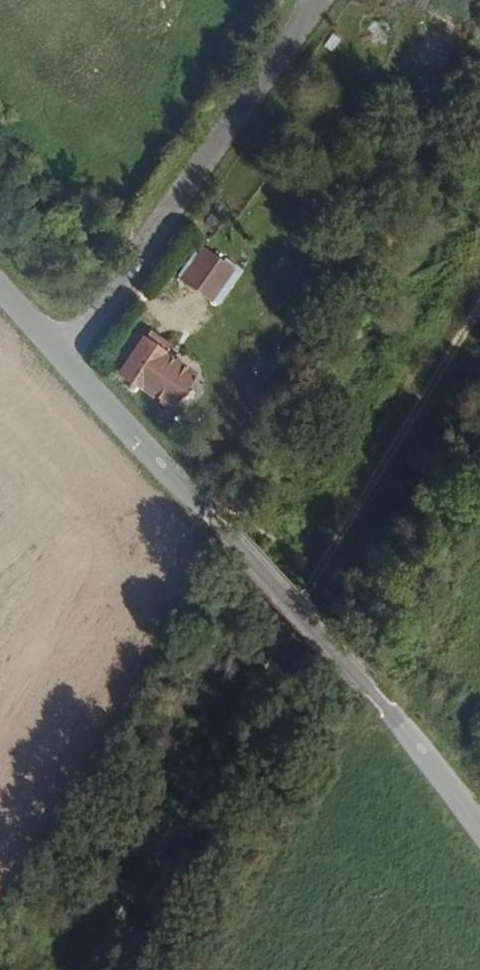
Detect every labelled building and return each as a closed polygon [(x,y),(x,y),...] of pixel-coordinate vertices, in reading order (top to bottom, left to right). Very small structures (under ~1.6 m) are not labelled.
[(201,245),(177,278),(210,301),(233,268),(201,245)] [(143,392),(167,359),(165,357),(171,348),(153,335),(146,344),(145,342),(121,375),(143,392)]
